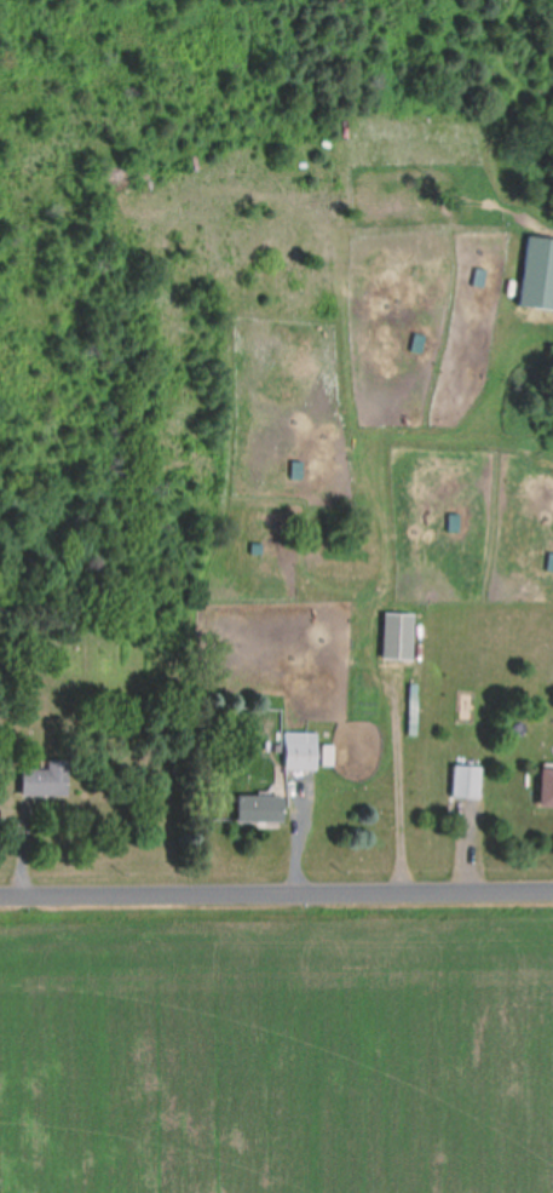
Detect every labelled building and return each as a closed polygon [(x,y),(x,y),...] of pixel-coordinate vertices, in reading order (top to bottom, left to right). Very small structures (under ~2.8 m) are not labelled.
[(383,658),(413,658),(414,612),(383,612),(383,658)] [(285,769),(318,769),(318,731),(285,731),(285,769)] [(46,768),(20,768),(20,794),(66,794),(66,759),(46,759),(46,768)] [(452,796),(479,797),(480,764),(453,764),(452,796)] [(541,766),(540,805),(552,805),(552,767),(541,766)] [(282,822),(282,794),(236,794),(236,822),(282,822)]
